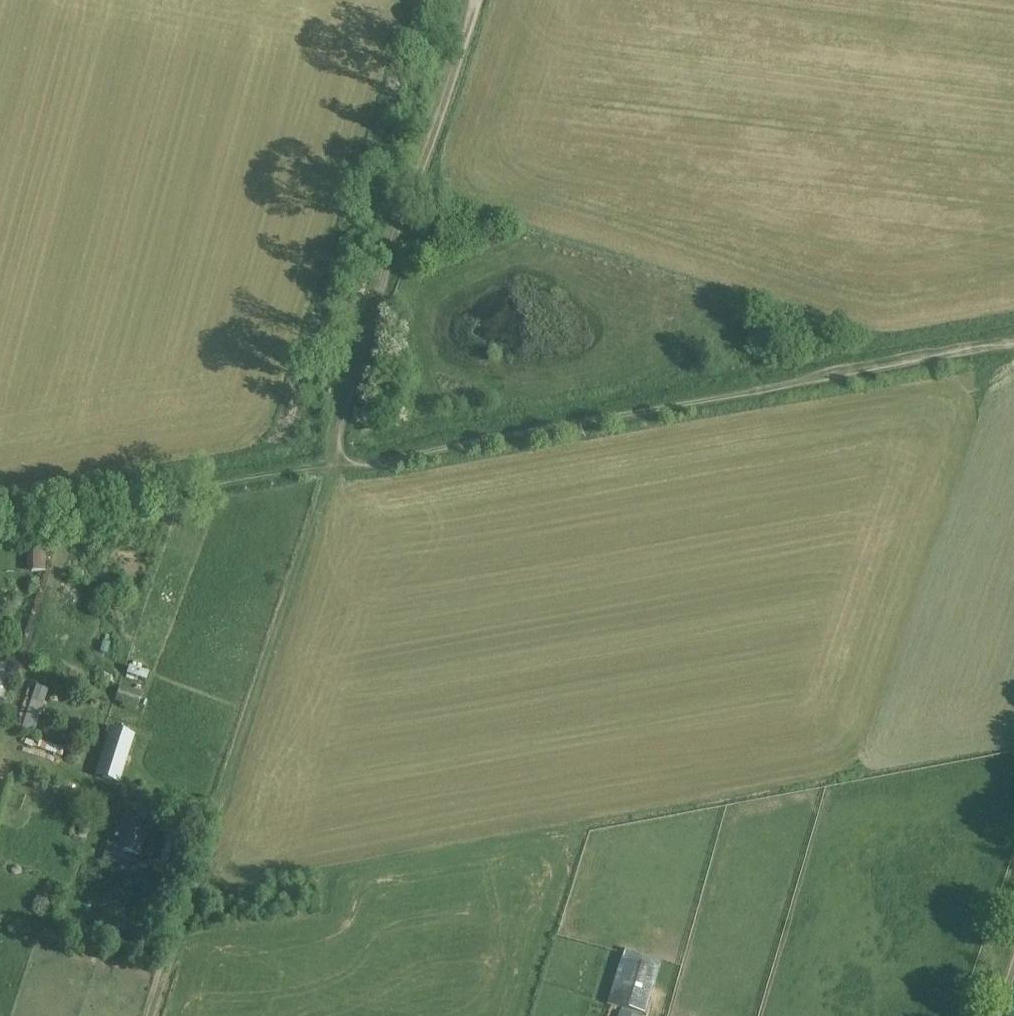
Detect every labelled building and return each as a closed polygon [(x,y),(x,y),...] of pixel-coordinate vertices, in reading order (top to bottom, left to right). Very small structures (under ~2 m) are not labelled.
[(12,668),(0,664),(0,711),(12,668)] [(35,731),(46,689),(35,686),(23,728),(35,731)] [(133,736),(110,729),(96,776),(118,783),(133,736)] [(127,817),(117,848),(111,846),(107,860),(117,863),(122,850),(139,856),(149,825),(127,817)] [(618,1015),(644,1015),(646,1015),(661,970),(659,969),(662,960),(627,948),(623,958),(609,1005),(621,1008),(618,1015)]
